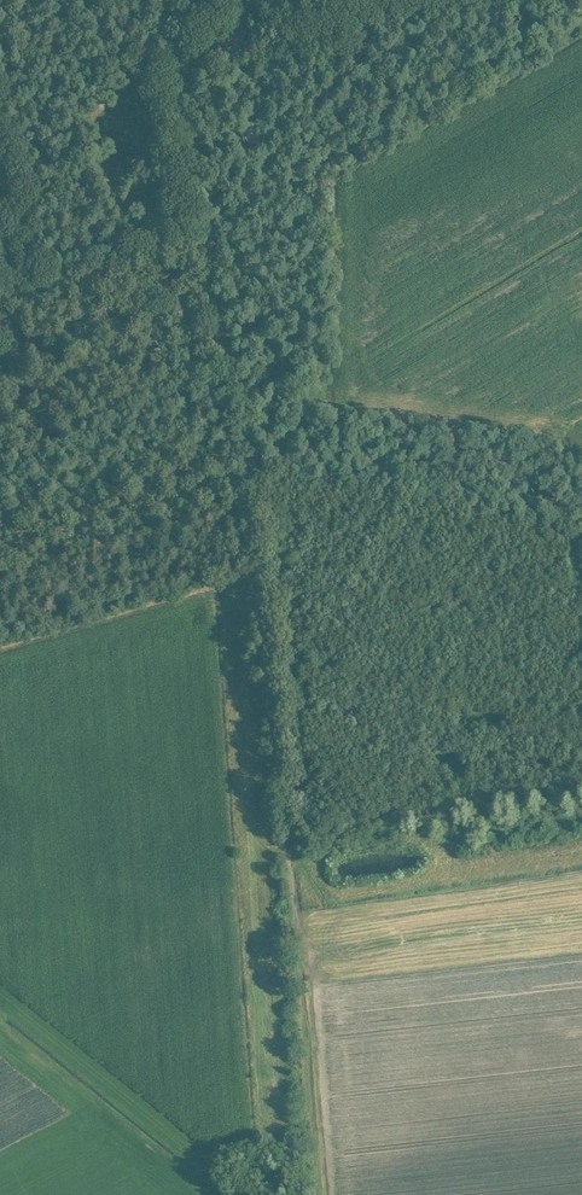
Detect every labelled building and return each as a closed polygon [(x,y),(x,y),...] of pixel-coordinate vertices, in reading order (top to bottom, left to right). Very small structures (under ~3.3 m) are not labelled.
[(240,131),(241,134),(257,129),(254,120),(238,126),(240,130),(239,131),(239,132),(240,131)]
